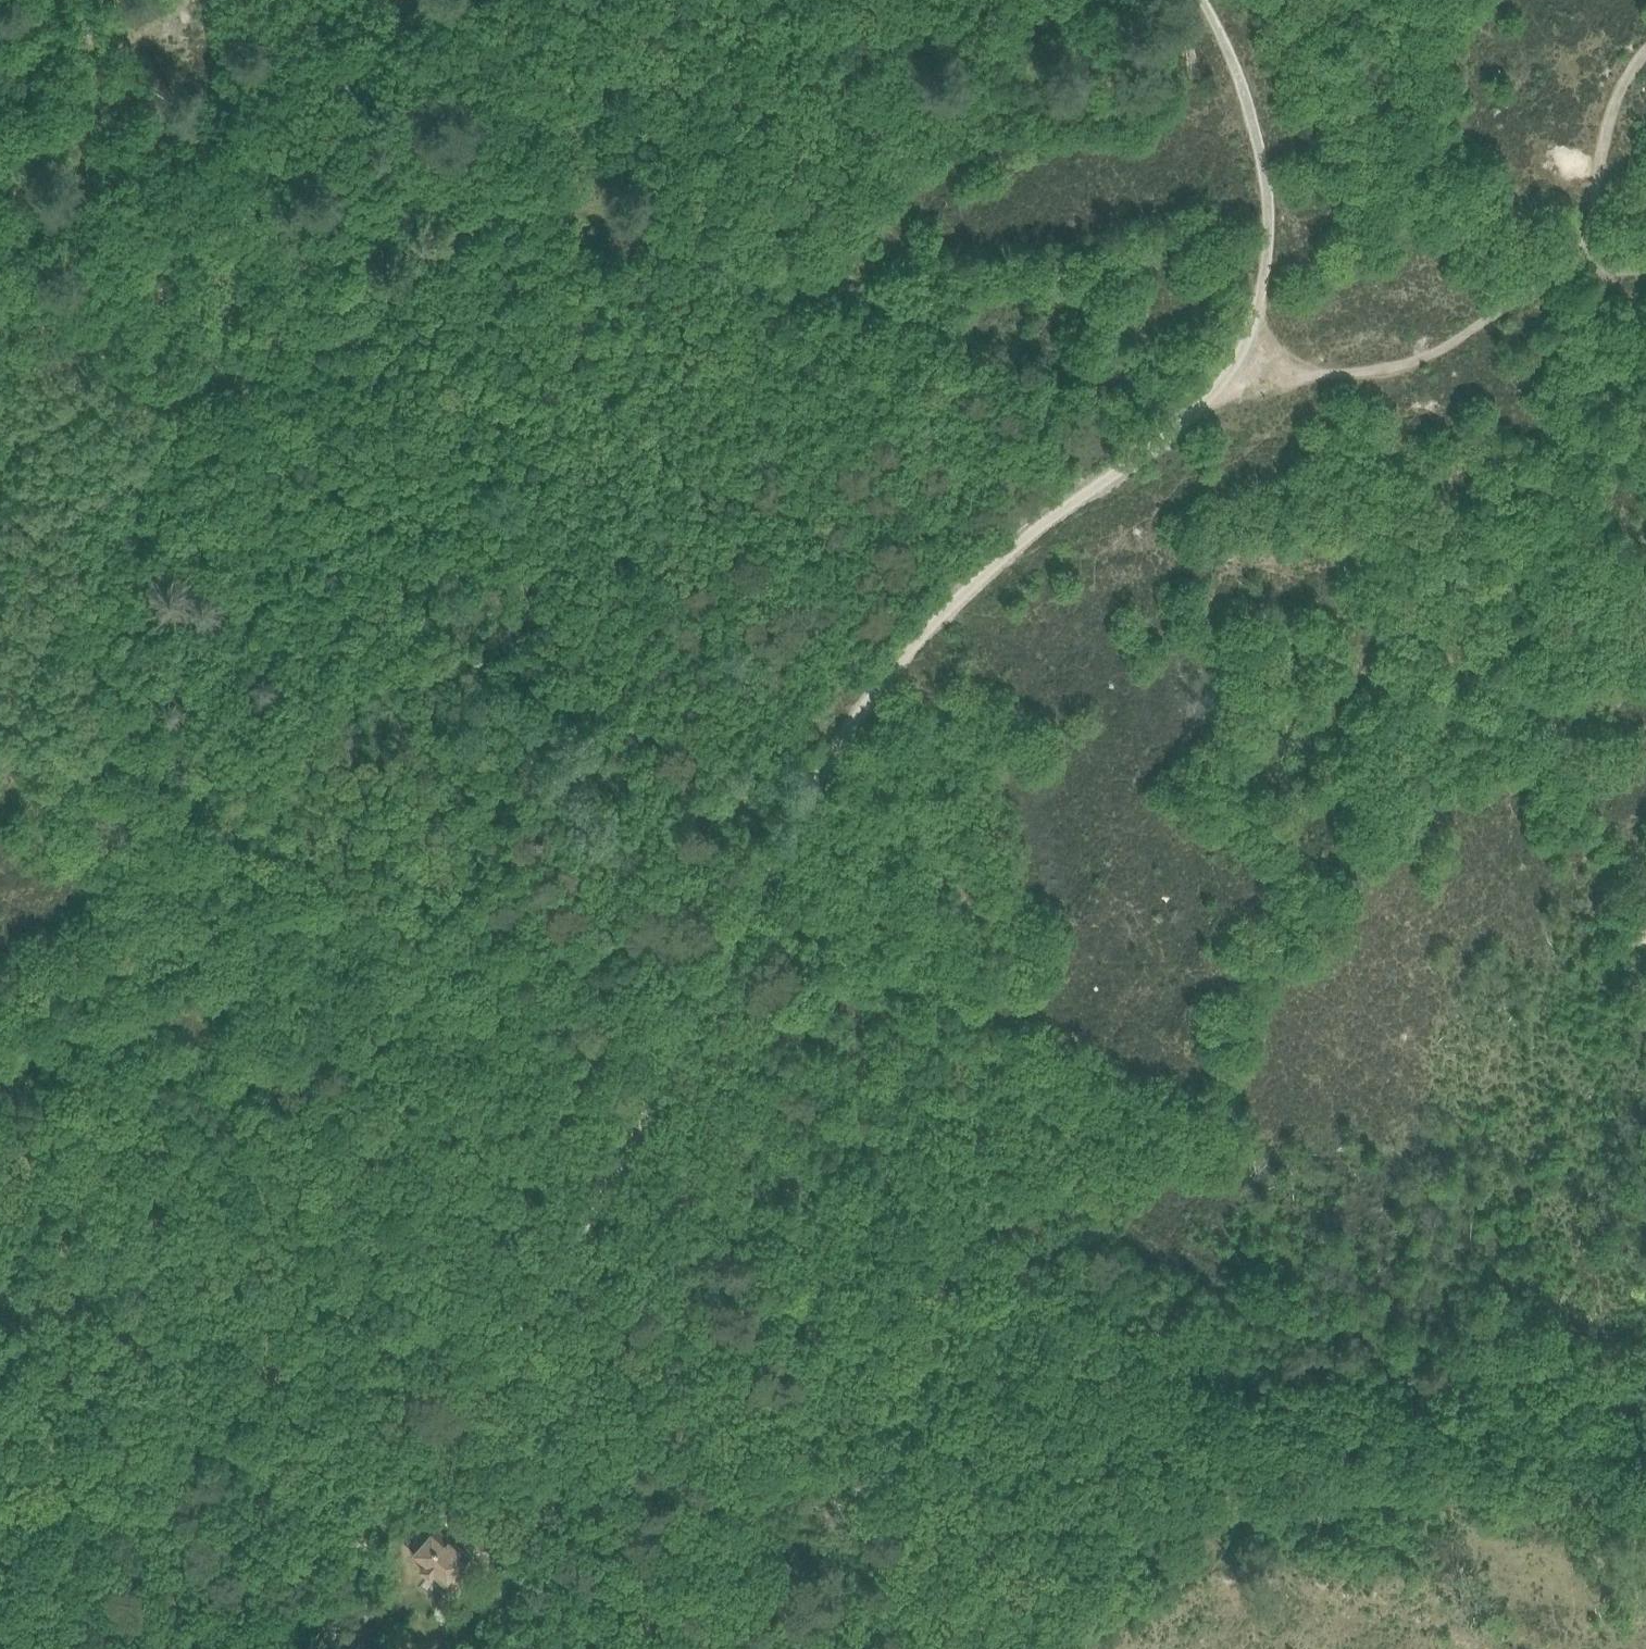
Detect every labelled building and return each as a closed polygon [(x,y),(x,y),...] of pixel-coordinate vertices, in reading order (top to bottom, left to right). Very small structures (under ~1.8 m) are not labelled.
[(436,1528),(419,1548),(412,1555),(423,1564),(420,1567),(431,1576),(434,1572),(451,1588),(465,1572),(457,1566),(467,1554),(436,1528)]
